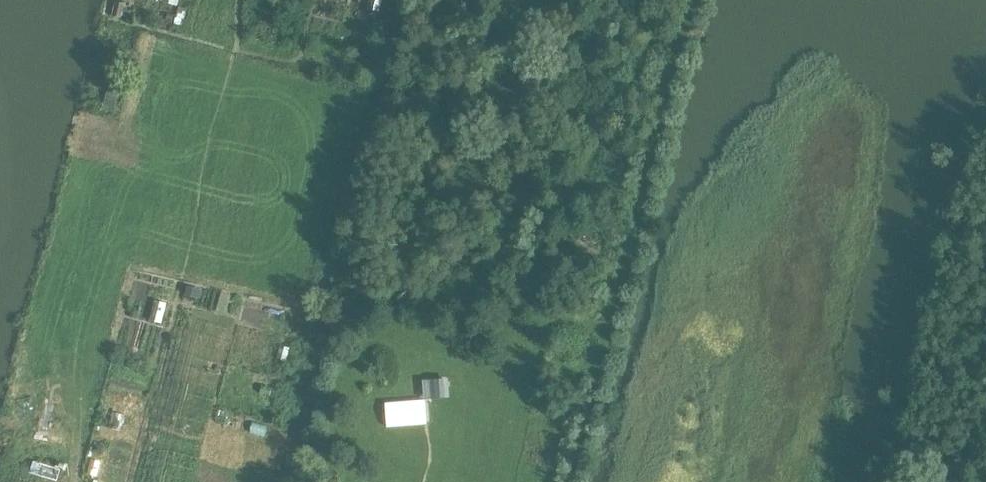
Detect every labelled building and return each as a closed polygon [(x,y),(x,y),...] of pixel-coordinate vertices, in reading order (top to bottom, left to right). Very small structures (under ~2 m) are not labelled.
[(115,1),(113,16),(122,18),(125,3),(115,1)] [(169,14),(166,21),(172,23),(175,15),(169,14)] [(108,90),(104,106),(116,109),(119,93),(108,90)] [(188,286),(186,295),(201,299),(203,290),(188,286)] [(426,399),(386,403),(388,427),(428,423),(426,399)]
